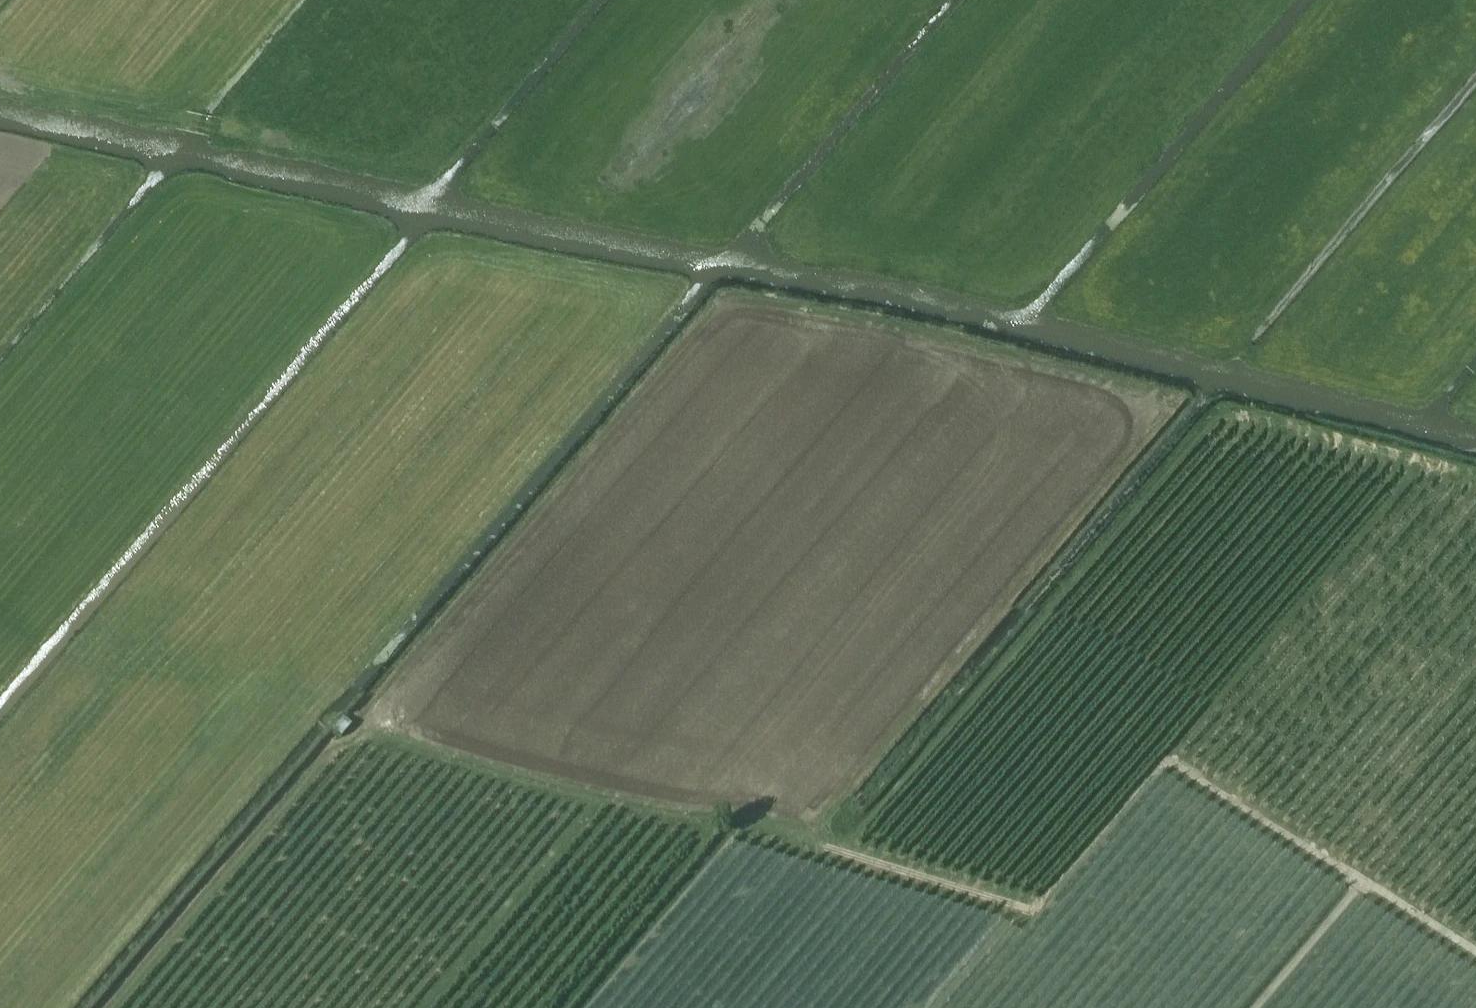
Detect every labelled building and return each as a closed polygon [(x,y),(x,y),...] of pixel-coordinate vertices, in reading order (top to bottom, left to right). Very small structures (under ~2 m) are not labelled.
[(343,720),(334,732),(342,738),(351,726),(343,720)]
